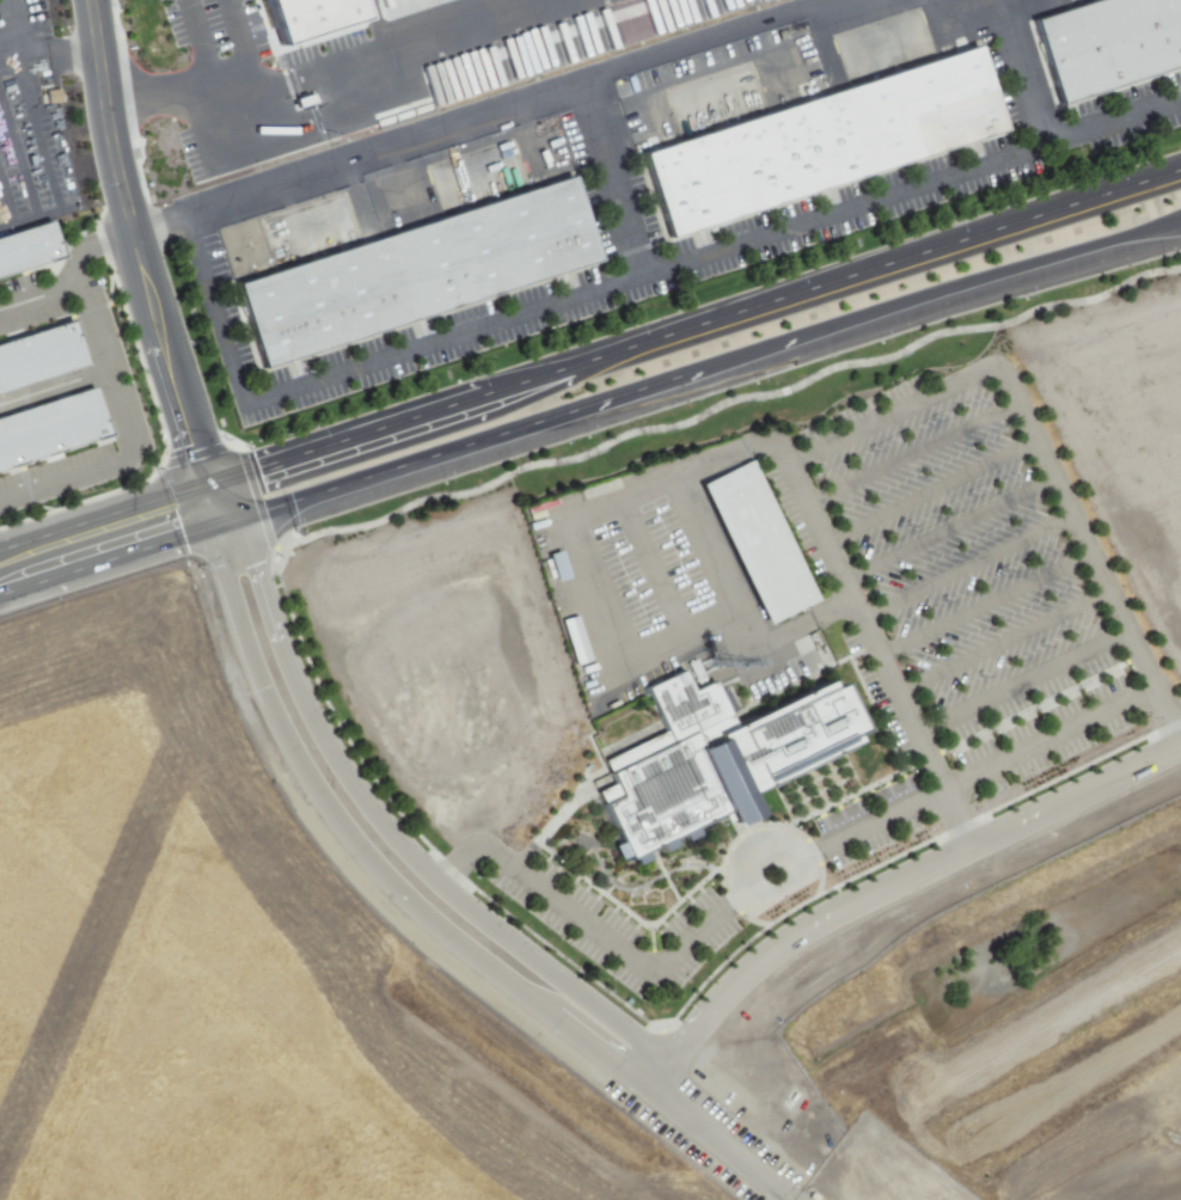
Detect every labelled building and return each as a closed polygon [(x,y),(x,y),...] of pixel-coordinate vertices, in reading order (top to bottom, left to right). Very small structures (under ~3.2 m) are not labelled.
[(360,21),(354,0),(250,0),(262,47),(360,21)] [(1023,20),(1087,0),(1180,0),(1180,62),(1048,106),(1023,20)] [(631,143),(973,38),(1001,122),(660,237),(631,143)] [(227,278),(565,172),(593,258),(250,368),(227,278)] [(63,261),(0,281),(0,244),(53,226),(63,261)] [(87,369),(0,395),(0,341),(72,318),(87,369)] [(111,436),(0,472),(0,414),(93,384),(111,436)] [(764,626),(697,484),(748,460),(815,601),(804,606),(764,626)] [(671,739),(644,685),(681,667),(692,688),(712,678),(729,712),(671,739)] [(722,729),(831,678),(833,685),(843,681),(864,725),(855,729),(858,739),(752,789),(722,729)] [(630,856),(605,800),(618,792),(610,770),(694,729),(730,810),(650,846),(630,856)] [(703,746),(724,735),(760,809),(735,821),(703,746)]
